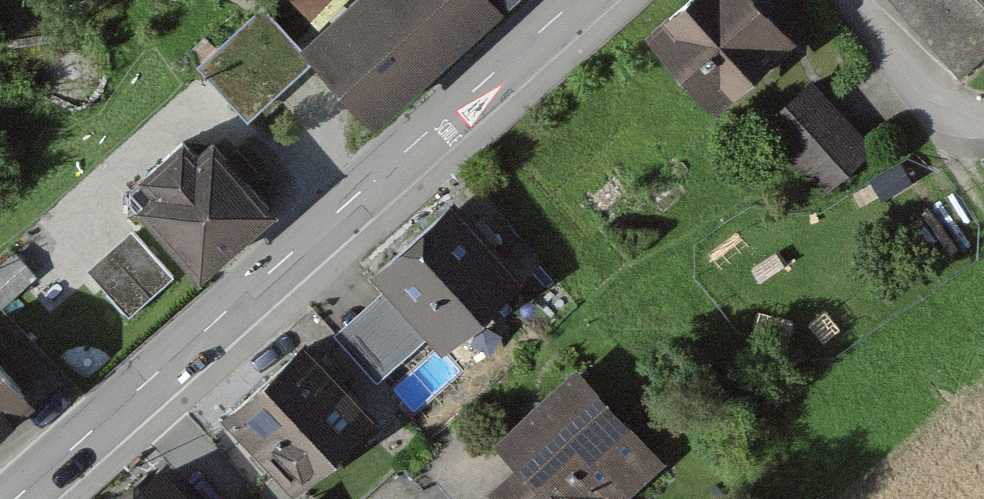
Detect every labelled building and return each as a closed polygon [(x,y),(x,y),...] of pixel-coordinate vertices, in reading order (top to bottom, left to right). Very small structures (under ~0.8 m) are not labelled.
[(320,28),(352,0),(292,0),(320,28)] [(320,28),(306,41),(371,114),(500,0),(352,0),(320,28)] [(763,0),(683,0),(648,32),(714,103),(792,32),(763,0)] [(979,0),(902,0),(967,70),(983,54),(983,5),(979,0)] [(312,58),(262,5),(199,63),(248,116),(312,58)] [(877,150),(815,80),(765,126),(827,195),(877,150)] [(276,212),(214,140),(199,153),(183,134),(138,173),(153,191),(139,203),(201,275),(276,212)] [(669,172),(646,192),(663,212),(686,192),(669,172)] [(613,173),(585,201),(602,219),(631,191),(613,173)] [(527,276),(456,196),(373,270),(386,284),(431,333),(444,349),(527,276)] [(175,274),(134,230),(88,272),(129,316),(175,274)] [(0,264),(0,302),(4,306),(37,276),(14,251),(0,264)] [(431,333),(386,284),(334,331),(379,381),(431,333)] [(375,412),(305,338),(224,415),(294,489),(375,412)] [(0,357),(0,426),(34,396),(0,357)] [(573,369),(493,443),(515,466),(489,491),(497,498),(622,498),(661,462),(573,369)] [(162,463),(123,498),(195,498),(162,463)]
